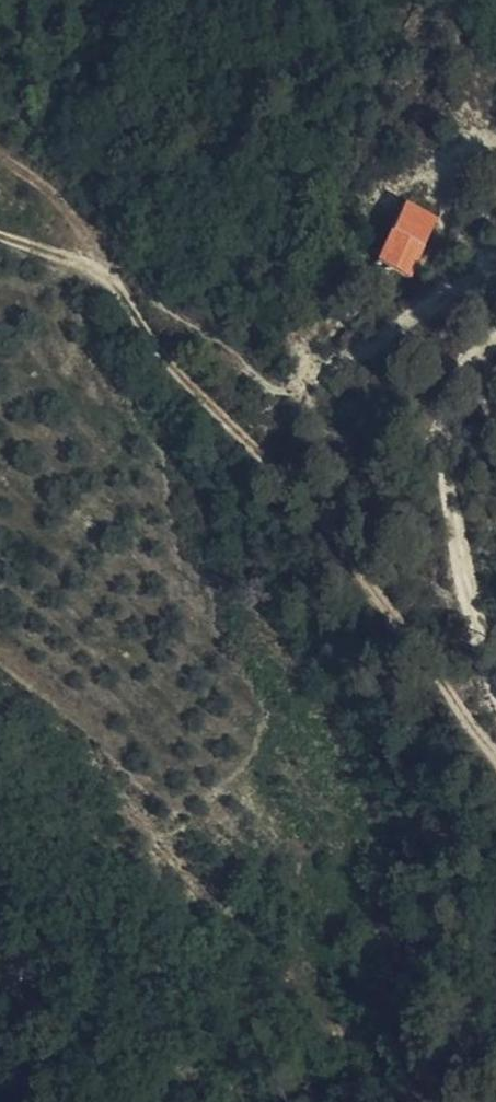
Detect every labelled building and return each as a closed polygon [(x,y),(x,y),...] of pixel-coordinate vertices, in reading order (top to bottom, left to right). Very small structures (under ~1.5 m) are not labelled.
[(402,256),(432,273),(460,219),(426,204),(402,256)]
